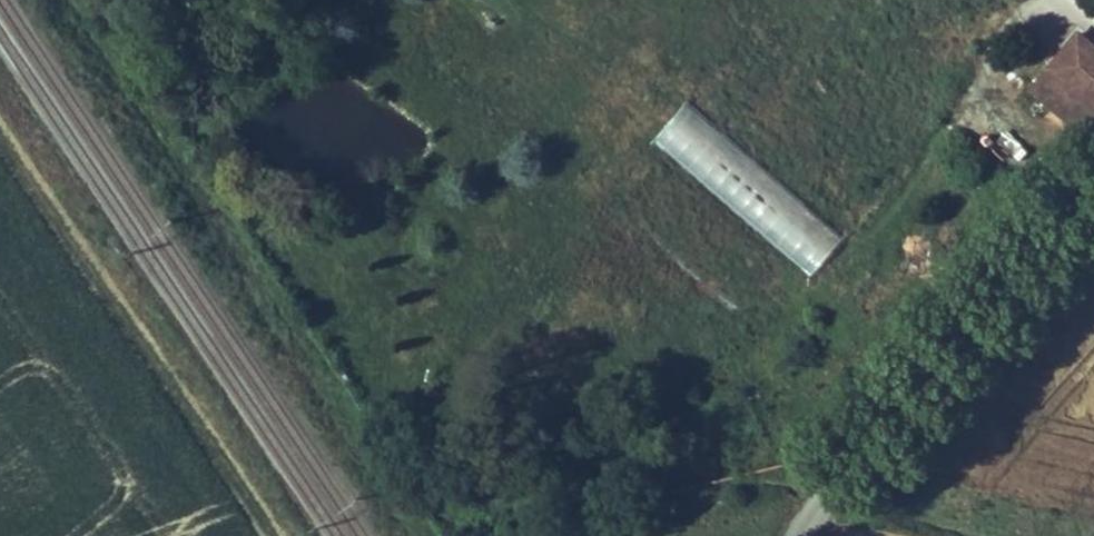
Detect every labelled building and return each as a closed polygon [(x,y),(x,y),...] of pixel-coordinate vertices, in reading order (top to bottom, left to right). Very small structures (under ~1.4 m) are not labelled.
[(1073,29),(1044,62),(1093,107),(1093,47),(1073,29)] [(1044,62),(1026,85),(1087,139),(1093,131),(1093,107),(1044,62)]
